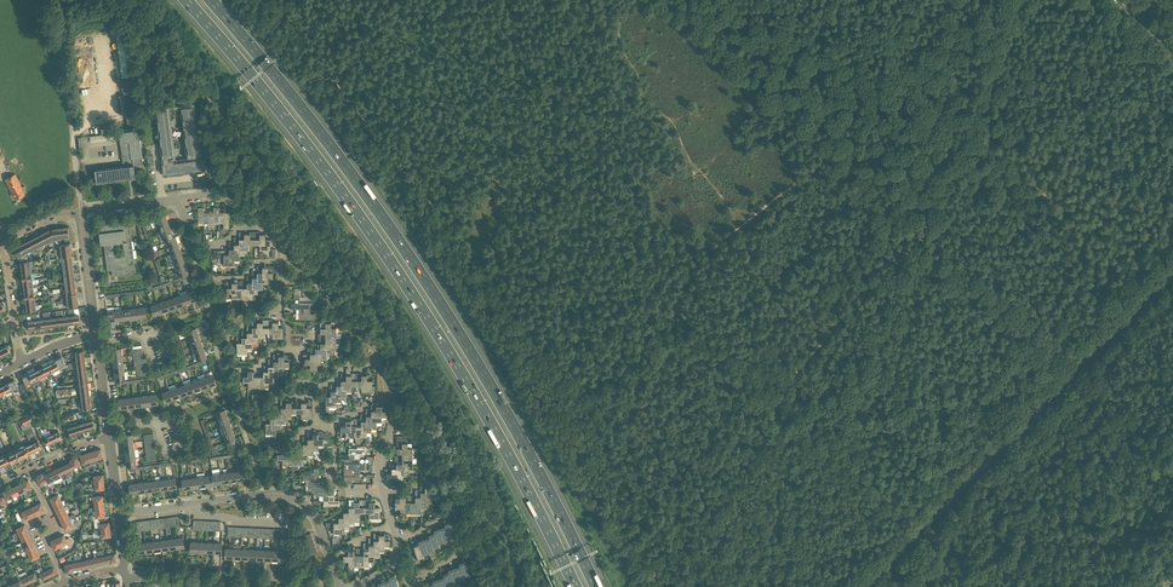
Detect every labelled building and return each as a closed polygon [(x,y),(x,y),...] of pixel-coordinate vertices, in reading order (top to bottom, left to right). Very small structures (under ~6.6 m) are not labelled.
[(124,32),(122,33),(116,34),(117,41),(122,77),(123,88),(128,124),(139,123),(134,93),(138,93),(137,87),(135,76),(130,39),(124,32)] [(168,173),(168,174),(176,173),(176,172),(180,172),(180,173),(185,172),(185,171),(193,170),(193,171),(201,170),(201,169),(205,168),(204,159),(174,163),(167,107),(156,109),(156,113),(157,113),(158,121),(157,121),(159,130),(160,130),(161,137),(160,138),(161,146),(162,146),(163,154),(162,154),(162,159),(163,159),(164,164),(162,164),(163,171),(163,174),(168,173)] [(192,107),(181,108),(182,113),(183,112),(184,120),(183,121),(184,129),(185,129),(186,137),(185,137),(186,146),(187,145),(188,154),(187,154),(188,158),(198,157),(192,107)] [(123,166),(94,170),(96,183),(135,178),(134,168),(143,167),(142,157),(140,140),(139,130),(119,132),(123,166)] [(24,185),(22,187),(15,174),(5,179),(12,193),(13,193),(16,199),(25,194),(23,190),(24,189),(26,193),(27,192),(24,185)] [(209,218),(209,212),(204,213),(204,207),(198,207),(198,223),(203,223),(203,218),(209,218)] [(224,218),(224,212),(219,212),(219,207),(213,207),(213,212),(214,223),(219,223),(218,218),(224,218)] [(213,212),(209,212),(209,218),(203,218),(203,223),(208,223),(208,229),(214,228),(214,223),(213,212)] [(218,218),(219,223),(223,223),(223,228),(229,228),(229,212),(224,212),(224,218),(218,218)] [(168,223),(166,215),(152,220),(155,227),(159,226),(168,223)] [(112,275),(136,272),(129,221),(99,225),(100,233),(99,233),(101,245),(104,245),(107,271),(112,270),(112,275)] [(171,230),(168,223),(159,226),(162,233),(171,230)] [(56,228),(51,229),(54,238),(57,238),(57,241),(59,240),(57,227),(56,227),(56,228)] [(46,230),(44,231),(51,243),(52,242),(51,240),(54,238),(51,229),(47,231),(46,230)] [(173,237),(171,230),(162,233),(164,240),(166,240),(173,237)] [(43,233),(40,234),(45,243),(48,241),(49,244),(51,243),(44,231),(43,231),(43,233)] [(255,245),(259,245),(265,244),(265,239),(265,234),(260,234),(260,231),(256,232),(256,239),(255,239),(255,245)] [(37,234),(35,235),(42,248),(43,247),(42,244),(45,243),(40,234),(38,236),(37,234)] [(255,245),(255,239),(253,239),(250,239),(250,234),(244,234),(244,239),(245,245),(250,245),(255,245)] [(34,237),(31,239),(36,248),(39,246),(40,248),(41,248),(42,248),(35,235),(34,236),(34,237)] [(175,236),(173,237),(166,240),(169,247),(178,244),(175,236)] [(28,239),(26,240),(33,252),(34,252),(33,249),(36,248),(31,239),(28,240),(28,239)] [(239,250),(245,250),(250,250),(250,245),(245,245),(244,239),(239,239),(239,244),(239,250)] [(270,239),(265,239),(265,244),(259,245),(259,250),(270,250),(270,239)] [(25,242),(22,244),(27,252),(29,251),(31,253),(33,252),(26,240),(25,241),(25,242)] [(19,244),(17,245),(23,257),(25,256),(24,254),(27,252),(22,244),(19,245),(19,244)] [(55,250),(55,252),(71,250),(70,244),(60,245),(60,248),(59,248),(59,249),(55,250)] [(178,244),(169,247),(171,254),(180,251),(178,244)] [(234,244),(234,249),(234,255),(240,255),(245,255),(245,250),(239,250),(239,244),(234,244)] [(16,247),(13,248),(17,257),(20,256),(22,258),(23,257),(17,245),(15,245),(16,247)] [(240,260),(240,255),(234,255),(234,249),(229,249),(229,254),(229,260),(235,260),(240,260)] [(72,256),(71,250),(55,252),(55,254),(56,254),(57,258),(61,258),(61,257),(72,256)] [(221,258),(217,258),(214,258),(214,261),(218,261),(218,263),(224,263),(224,265),(235,265),(235,260),(229,260),(229,254),(224,254),(224,250),(220,250),(221,258)] [(183,258),(180,251),(171,254),(174,261),(183,258)] [(174,261),(176,268),(185,265),(183,258),(174,261)] [(188,272),(185,265),(176,268),(179,275),(188,272)] [(273,278),(273,272),(272,272),(273,265),(268,265),(268,267),(262,267),(262,272),(262,278),(268,278),(273,278)] [(262,272),(257,272),(257,277),(257,278),(257,283),(263,283),(268,283),(268,278),(262,278),(262,272)] [(190,282),(188,278),(187,275),(181,277),(182,280),(183,280),(184,284),(190,282)] [(257,278),(257,277),(252,277),(252,282),(252,288),(258,288),(263,288),(263,283),(257,283),(257,278)] [(237,287),(237,282),(237,279),(234,279),(234,282),(232,282),(232,281),(226,281),(226,298),(232,298),(231,293),(237,293),(237,288),(237,287)] [(258,293),(258,288),(252,288),(252,282),(247,282),(247,287),(247,293),(253,293),(258,293)] [(232,298),(242,298),(242,287),(237,287),(237,288),(237,293),(231,293),(232,298)] [(247,287),(242,287),(242,298),(253,298),(253,293),(247,293),(247,287)] [(305,294),(310,293),(310,288),(294,288),(294,294),(299,294),(299,299),(305,299),(305,294)] [(198,300),(194,291),(191,292),(190,289),(186,290),(187,293),(190,302),(198,300)] [(76,293),(66,294),(66,297),(65,297),(65,298),(59,299),(59,301),(61,301),(77,299),(76,293)] [(190,302),(187,293),(180,296),(183,305),(190,302)] [(310,298),(310,293),(305,294),(305,299),(299,299),(299,303),(299,304),(310,304),(315,304),(315,298),(310,298)] [(173,298),(176,308),(183,305),(180,296),(173,298)] [(176,308),(173,298),(166,301),(169,310),(176,308)] [(77,299),(61,301),(59,301),(59,303),(62,303),(62,307),(78,305),(77,299)] [(158,303),(162,313),(169,310),(166,301),(158,303)] [(39,303),(26,305),(26,312),(36,310),(40,309),(39,305),(39,303)] [(151,306),(154,315),(162,313),(158,303),(151,306)] [(305,309),(310,309),(310,304),(299,304),(299,303),(294,303),(294,309),(299,309),(299,314),(305,314),(305,309)] [(137,308),(138,318),(146,317),(145,307),(137,308)] [(130,309),(131,319),(138,318),(137,308),(130,309)] [(74,309),(72,309),(73,324),(80,323),(79,315),(78,310),(75,311),(74,309)] [(131,319),(130,309),(122,310),(123,320),(131,319)] [(305,314),(299,314),(299,319),(315,319),(315,314),(310,314),(310,309),(305,309),(305,314)] [(59,311),(61,325),(67,325),(66,316),(62,317),(62,310),(59,311)] [(115,311),(116,321),(123,320),(122,310),(115,311)] [(115,311),(107,312),(108,322),(116,321),(115,311)] [(48,327),(54,326),(53,318),(50,318),(49,312),(46,312),(48,327)] [(35,329),(42,328),(41,319),(40,313),(33,314),(35,329)] [(266,327),(266,320),(262,320),(262,322),(257,322),(257,327),(257,333),(263,333),(267,333),(267,327),(266,327)] [(272,333),(272,332),(278,332),(278,327),(278,322),(273,322),(273,320),(269,320),(269,327),(267,327),(267,333),(272,333)] [(330,333),(330,328),(331,328),(331,323),(330,323),(326,323),(320,323),(320,334),(325,334),(325,333),(330,333)] [(252,332),(252,338),(258,338),(263,338),(263,333),(257,333),(257,327),(252,327),(252,332)] [(283,327),(278,327),(278,332),(272,332),(272,333),(272,338),(283,338),(283,327)] [(196,328),(187,331),(190,338),(199,335),(196,328)] [(325,334),(325,338),(336,338),(336,328),(331,328),(330,328),(330,333),(325,333),(325,334)] [(253,343),(258,343),(258,338),(252,338),(252,332),(247,332),(247,337),(247,343),(253,343)] [(201,342),(199,335),(190,338),(192,346),(201,342)] [(253,348),(253,343),(247,343),(247,337),(242,337),(242,342),(242,348),(248,348),(253,348)] [(341,338),(336,338),(325,338),(320,338),(320,342),(325,342),(325,343),(331,343),(331,349),(335,349),(336,349),(336,343),(341,343),(341,340),(341,338)] [(201,342),(192,346),(195,353),(204,349),(201,342)] [(248,353),(248,348),(242,348),(242,342),(237,342),(237,353),(248,353)] [(335,349),(331,349),(331,343),(325,343),(320,343),(320,348),(320,349),(326,348),(326,354),(335,354),(335,349)] [(1,348),(4,356),(10,353),(8,349),(10,348),(9,344),(1,348)] [(121,348),(112,350),(113,357),(122,356),(121,348)] [(326,354),(326,348),(320,349),(320,348),(315,348),(315,353),(315,354),(321,354),(321,359),(325,359),(326,359),(326,354)] [(206,357),(204,349),(195,353),(197,360),(206,357)] [(310,353),(310,358),(310,359),(316,359),(316,364),(320,364),(325,364),(325,359),(321,359),(321,354),(315,354),(315,353),(310,353)] [(278,356),(278,361),(279,361),(279,367),(284,367),(289,367),(289,355),(284,355),(284,356),(278,356)] [(58,367),(65,364),(61,356),(55,360),(55,361),(58,367)] [(113,357),(114,365),(123,363),(122,356),(113,357)] [(320,371),(320,364),(316,364),(316,359),(310,359),(310,358),(305,358),(305,364),(303,364),(303,369),(310,369),(316,369),(316,371),(320,371)] [(59,368),(58,367),(55,361),(48,364),(52,372),(59,368)] [(284,372),(284,367),(279,367),(279,361),(278,361),(273,361),(273,366),(274,366),(274,372),(279,372),(284,372)] [(114,365),(114,372),(124,371),(123,363),(114,365)] [(42,367),(46,375),(52,372),(48,364),(42,367)] [(279,377),(279,372),(274,372),(274,366),(273,366),(268,366),(268,371),(269,371),(269,376),(274,376),(274,377),(279,377)] [(35,371),(39,378),(46,375),(42,367),(35,371)] [(39,378),(35,371),(29,374),(32,381),(39,378)] [(124,371),(114,372),(115,380),(125,379),(124,371)] [(243,382),(248,382),(253,382),(253,376),(254,376),(254,371),(248,371),(248,376),(243,376),(243,382)] [(263,371),(263,376),(264,382),(269,382),(274,382),(274,377),(274,376),(269,376),(269,371),(268,371),(263,371)] [(34,385),(32,381),(29,374),(22,377),(26,385),(29,383),(31,386),(33,389),(34,388),(33,386),(34,385)] [(205,377),(209,387),(216,384),(213,375),(205,377)] [(346,375),(346,380),(346,386),(352,386),(356,386),(356,380),(355,380),(352,380),(352,375),(351,375),(346,375)] [(358,380),(356,380),(356,386),(361,386),(366,386),(366,380),(367,380),(367,375),(361,375),(361,380),(358,380)] [(253,382),(248,382),(248,387),(259,387),(258,376),(254,376),(253,376),(253,382)] [(269,387),(269,382),(264,382),(263,376),(258,376),(259,387),(269,387)] [(198,380),(201,389),(209,387),(205,377),(198,380)] [(14,379),(7,383),(11,390),(13,390),(18,387),(14,379)] [(191,383),(194,392),(201,389),(198,380),(191,383)] [(352,391),(352,386),(346,386),(346,380),(341,380),(341,385),(341,391),(347,391),(352,391)] [(375,386),(372,386),(372,380),(367,380),(366,380),(366,386),(361,386),(361,391),(372,391),(372,390),(375,390),(375,386)] [(11,390),(7,383),(1,386),(4,394),(11,390)] [(77,390),(78,390),(88,389),(88,383),(79,384),(80,387),(77,388),(71,389),(71,391),(76,391),(77,390)] [(194,392),(191,383),(184,385),(187,394),(194,392)] [(177,388),(180,397),(187,394),(184,385),(177,388)] [(336,396),(341,396),(342,399),(347,399),(347,391),(341,391),(341,385),(336,385),(336,390),(336,396)] [(170,390),(173,399),(180,397),(177,388),(170,390)] [(173,399),(170,390),(162,393),(166,402),(173,399)] [(331,390),(331,395),(331,401),(336,401),(342,401),(342,399),(341,396),(336,396),(336,390),(331,390)] [(148,395),(150,405),(157,404),(156,394),(148,395)] [(141,396),(142,406),(150,405),(148,395),(141,396)] [(326,395),(326,400),(326,406),(329,406),(329,410),(335,410),(336,408),(336,401),(331,401),(331,395),(326,395)] [(133,397),(135,407),(142,406),(141,396),(133,397)] [(126,398),(127,408),(135,407),(133,397),(126,398)] [(118,399),(119,409),(127,408),(126,398),(118,399)] [(296,401),(296,407),(296,413),(301,413),(306,413),(306,407),(307,407),(307,402),(301,402),(301,401),(296,401)] [(286,402),(286,407),(286,413),(292,413),(296,413),(296,407),(292,407),(292,402),(286,402)] [(376,406),(376,411),(377,416),(382,416),(387,416),(387,411),(387,404),(381,404),(381,406),(376,406)] [(281,407),(281,412),(281,418),(286,418),(292,418),(292,413),(286,413),(286,407),(281,407)] [(306,413),(301,413),(301,418),(312,418),(312,407),(307,407),(306,407),(306,413)] [(228,417),(225,410),(216,413),(218,420),(228,417)] [(377,421),(382,421),(382,416),(377,416),(376,411),(371,411),(371,416),(371,421),(377,421)] [(286,418),(281,418),(281,412),(276,412),(276,417),(276,423),(281,423),(287,423),(286,418)] [(27,436),(28,435),(34,432),(32,427),(34,426),(31,420),(32,420),(30,416),(21,420),(23,424),(21,426),(23,431),(24,430),(27,436)] [(366,421),(366,426),(372,427),(372,429),(377,429),(377,421),(371,421),(371,416),(366,416),(366,421)] [(221,427),(230,424),(228,417),(218,420),(221,427)] [(276,423),(276,417),(270,417),(270,422),(270,428),(276,428),(281,428),(281,423),(276,423)] [(88,418),(85,419),(89,430),(95,428),(93,420),(89,421),(88,418)] [(83,432),(89,430),(85,419),(83,420),(84,423),(80,424),(83,432)] [(346,432),(351,431),(351,426),(351,421),(345,421),(345,426),(340,426),(340,429),(340,433),(340,437),(346,437),(346,432)] [(372,432),(372,429),(372,427),(366,426),(366,421),(361,421),(361,426),(361,431),(367,431),(367,432),(372,432)] [(77,434),(83,432),(80,424),(77,425),(76,422),(73,423),(77,434)] [(276,433),(276,428),(270,428),(270,422),(265,422),(265,427),(262,427),(263,436),(266,436),(265,433),(276,433)] [(70,436),(77,434),(73,423),(71,424),(71,426),(68,428),(70,436)] [(233,431),(230,424),(221,427),(223,434),(233,431)] [(346,432),(346,437),(356,437),(356,426),(351,426),(351,431),(346,432)] [(367,432),(367,431),(361,431),(361,426),(356,426),(356,437),(367,437),(367,432)] [(51,434),(55,441),(62,438),(58,431),(51,434)] [(233,431),(223,434),(226,441),(235,438),(233,431)] [(319,432),(318,433),(313,433),(313,438),(313,439),(313,444),(318,444),(324,444),(324,440),(327,440),(327,434),(324,433),(324,432),(319,432)] [(55,441),(51,434),(44,437),(43,435),(40,436),(43,443),(46,441),(48,445),(55,441)] [(123,436),(124,443),(133,442),(132,434),(123,436)] [(238,446),(235,438),(226,441),(229,449),(238,446)] [(313,449),(318,449),(318,444),(313,444),(313,439),(313,438),(308,438),(307,444),(308,444),(308,449),(313,449)] [(38,441),(31,444),(34,451),(41,448),(38,441)] [(125,451),(134,449),(133,442),(124,443),(125,451)] [(408,443),(404,443),(397,443),(397,448),(397,454),(402,454),(407,453),(408,448),(408,443)] [(28,455),(34,451),(31,444),(24,447),(28,455)] [(302,454),(308,454),(313,454),(313,449),(308,449),(308,444),(307,444),(302,444),(302,449),(302,454)] [(24,446),(16,450),(20,458),(28,455),(24,447),(24,446)] [(357,446),(357,448),(349,448),(349,454),(354,454),(354,459),(360,459),(360,454),(365,454),(365,448),(363,448),(363,446),(357,446)] [(413,448),(408,448),(407,453),(402,454),(402,458),(408,458),(413,458),(413,448)] [(100,449),(94,451),(96,459),(103,457),(100,449)] [(125,451),(126,458),(135,457),(134,449),(125,451)] [(288,459),(288,454),(288,449),(282,449),(282,454),(277,454),(277,460),(282,460),(288,459)] [(297,449),(297,450),(297,454),(298,454),(298,459),(303,460),(308,460),(308,454),(302,454),(302,449),(297,449)] [(12,462),(20,458),(16,450),(8,454),(8,455),(9,455),(12,462)] [(94,451),(87,453),(90,461),(90,464),(91,467),(94,466),(93,460),(96,459),(94,451)] [(90,461),(87,453),(80,455),(83,463),(90,461)] [(288,459),(282,460),(282,465),(293,465),(293,454),(288,454),(288,459)] [(298,468),(298,465),(303,465),(303,460),(298,459),(298,454),(297,454),(293,454),(293,465),(293,470),(296,470),(298,468)] [(360,464),(360,459),(354,459),(354,454),(349,454),(349,459),(344,459),(344,464),(349,464),(359,464),(360,464)] [(8,455),(2,458),(5,465),(12,462),(9,455),(8,455)] [(71,462),(74,468),(80,464),(76,456),(70,460),(71,462)] [(127,466),(136,465),(135,457),(126,458),(127,466)] [(402,458),(402,463),(402,464),(407,464),(407,469),(408,469),(413,469),(413,458),(408,458),(402,458)] [(64,465),(67,471),(74,468),(71,462),(64,465)] [(408,469),(407,469),(407,464),(402,464),(402,463),(397,463),(397,468),(402,469),(402,474),(408,474),(408,469)] [(354,474),(360,474),(360,470),(365,470),(365,464),(360,464),(359,464),(349,464),(344,464),(344,469),(349,469),(354,469),(354,474)] [(57,468),(60,474),(64,472),(66,477),(69,476),(68,473),(67,471),(64,465),(57,468)] [(57,468),(50,472),(53,477),(54,480),(61,477),(60,474),(57,468)] [(391,468),(391,473),(391,474),(392,474),(397,474),(397,479),(402,479),(402,474),(402,469),(397,468),(391,468)] [(313,480),(319,480),(319,469),(314,469),(314,473),(311,474),(311,475),(303,475),(303,481),(308,480),(308,485),(313,485),(313,480)] [(354,469),(349,469),(344,469),(344,480),(346,480),(346,483),(351,483),(351,480),(360,480),(360,474),(354,474),(354,469)] [(235,471),(236,481),(244,480),(243,470),(235,471)] [(228,472),(229,482),(236,481),(235,471),(228,472)] [(54,480),(53,477),(50,472),(44,475),(43,475),(46,481),(47,481),(48,483),(54,480)] [(229,482),(228,472),(220,473),(221,483),(229,482)] [(46,481),(43,475),(44,475),(42,473),(41,473),(36,475),(36,476),(40,484),(44,482),(45,485),(48,483),(47,481),(46,481)] [(212,474),(213,475),(214,484),(221,483),(220,473),(212,474)] [(397,479),(397,474),(392,474),(391,474),(391,473),(386,473),(386,479),(391,479),(391,484),(397,484),(397,479)] [(89,484),(92,483),(95,483),(104,482),(103,475),(94,476),(94,480),(88,481),(89,484)] [(214,484),(213,475),(205,476),(206,486),(214,485),(214,484)] [(197,477),(199,487),(206,486),(205,476),(197,477)] [(190,478),(191,488),(199,487),(197,477),(190,478)] [(176,488),(175,478),(167,479),(168,489),(176,488)] [(191,488),(190,478),(182,480),(183,489),(191,488)] [(28,489),(32,487),(28,479),(22,482),(26,491),(25,491),(27,493),(30,492),(28,489)] [(168,489),(167,479),(159,480),(161,490),(168,489)] [(152,481),(153,491),(161,490),(159,480),(152,481)] [(319,485),(319,480),(313,480),(313,485),(308,485),(308,491),(315,491),(318,491),(318,490),(324,490),(324,485),(319,485)] [(144,482),(146,492),(153,491),(152,481),(144,482)] [(22,482),(15,485),(19,494),(25,491),(26,491),(22,482)] [(104,489),(104,482),(95,483),(96,490),(104,489)] [(146,492),(144,482),(137,483),(138,493),(146,492)] [(138,493),(137,483),(129,484),(131,494),(138,493)] [(15,485),(9,488),(13,497),(14,499),(17,498),(16,495),(19,494),(15,485)] [(436,485),(436,492),(431,492),(431,487),(425,487),(425,492),(425,497),(431,497),(431,498),(431,501),(436,501),(436,499),(441,499),(441,485),(436,485)] [(3,492),(7,500),(13,497),(9,488),(3,492)] [(334,490),(329,490),(324,490),(318,490),(318,491),(315,491),(315,496),(323,496),(323,501),(329,501),(329,495),(334,495),(334,490)] [(93,493),(92,493),(92,491),(88,491),(88,494),(85,494),(86,498),(93,497),(94,503),(103,502),(102,495),(94,496),(93,493)] [(426,503),(431,503),(431,501),(431,498),(431,497),(425,497),(425,492),(420,492),(420,497),(421,497),(421,502),(426,503)] [(50,498),(53,504),(61,501),(58,494),(50,498)] [(334,500),(334,495),(329,495),(329,501),(323,501),(323,506),(339,506),(339,500),(334,500)] [(405,502),(406,502),(406,497),(401,497),(401,495),(395,495),(391,495),(391,501),(394,508),(395,508),(395,510),(400,510),(400,508),(405,508),(405,502)] [(421,497),(420,497),(415,497),(415,502),(416,503),(416,508),(421,508),(426,508),(426,503),(421,502),(421,497)] [(61,501),(53,504),(56,511),(64,507),(64,506),(61,501)] [(45,510),(41,502),(35,505),(39,514),(45,510)] [(89,511),(95,511),(95,510),(104,509),(103,502),(94,503),(95,507),(89,508),(89,511)] [(354,513),(359,513),(364,513),(364,507),(363,507),(359,507),(359,502),(354,502),(354,507),(354,513)] [(375,512),(375,507),(375,502),(369,502),(369,507),(366,507),(364,507),(364,513),(369,513),(375,512)] [(400,508),(400,510),(400,513),(410,513),(410,502),(406,502),(405,502),(405,508),(400,508)] [(410,502),(410,513),(421,513),(421,508),(416,508),(416,503),(415,502),(410,502)] [(56,511),(59,517),(67,513),(65,509),(73,506),(72,503),(70,504),(67,506),(67,505),(64,506),(64,507),(56,511)] [(29,508),(32,516),(39,514),(35,505),(29,508)] [(26,520),(32,516),(29,508),(27,506),(24,507),(26,510),(22,511),(26,520)] [(359,522),(359,513),(354,513),(354,507),(349,507),(349,512),(349,518),(354,518),(354,522),(359,522)] [(380,507),(375,507),(375,512),(369,513),(369,518),(380,518),(380,507)] [(95,510),(95,511),(96,517),(105,516),(104,509),(95,510)] [(59,517),(62,523),(70,519),(76,517),(81,514),(80,512),(74,514),(69,517),(67,513),(59,517)] [(343,512),(343,517),(344,523),(349,523),(354,523),(354,522),(354,518),(349,518),(349,512),(343,512)] [(76,517),(70,519),(62,523),(65,530),(70,527),(71,530),(76,528),(75,525),(73,526),(72,522),(77,519),(76,517)] [(338,517),(338,522),(339,522),(339,528),(344,528),(349,528),(349,523),(344,523),(343,517),(338,517)] [(449,536),(450,536),(455,534),(451,521),(445,523),(445,526),(446,526),(449,536)] [(95,531),(97,531),(101,530),(110,529),(109,522),(100,523),(100,527),(94,528),(95,531)] [(333,528),(333,531),(333,533),(344,533),(344,528),(339,528),(339,522),(338,522),(333,522),(332,522),(332,527),(333,526),(333,528)] [(16,528),(18,532),(13,535),(14,537),(17,536),(19,535),(27,531),(24,524),(16,528)] [(440,528),(444,541),(450,538),(450,536),(449,536),(446,526),(445,526),(440,528)] [(438,543),(439,543),(444,541),(440,528),(434,530),(434,532),(435,532),(438,543)] [(101,530),(97,531),(95,531),(95,534),(98,534),(101,533),(102,537),(111,536),(110,529),(101,530)] [(30,537),(27,531),(19,535),(22,541),(30,537)] [(440,545),(439,543),(438,543),(435,532),(434,532),(429,534),(430,537),(433,547),(434,547),(440,545)] [(384,535),(379,535),(379,538),(379,540),(379,545),(384,545),(385,546),(390,546),(390,540),(389,540),(389,533),(384,533),(384,535)] [(64,535),(57,538),(61,546),(67,543),(69,546),(73,544),(69,537),(66,539),(64,535)] [(30,537),(22,541),(25,547),(33,543),(30,537)] [(152,542),(153,551),(161,550),(160,541),(159,537),(152,538),(152,542)] [(183,537),(175,539),(176,548),(184,547),(183,537)] [(424,539),(428,552),(434,549),(434,547),(433,547),(430,537),(424,539)] [(57,538),(51,541),(55,549),(61,546),(57,538)] [(169,549),(176,548),(175,539),(167,540),(169,549)] [(423,554),(428,552),(424,539),(418,541),(419,543),(423,554)] [(161,550),(169,549),(167,540),(160,541),(161,550)] [(374,540),(374,545),(375,545),(374,550),(380,551),(385,551),(385,546),(384,545),(379,545),(379,540),(374,540)] [(152,542),(145,543),(146,552),(153,551),(152,542)] [(198,552),(198,542),(191,542),(190,551),(198,552)] [(198,552),(206,552),(206,543),(198,542),(198,552)] [(28,553),(36,550),(33,543),(25,547),(27,550),(28,553)] [(138,553),(146,552),(145,543),(137,544),(138,553)] [(206,552),(213,553),(214,543),(206,543),(206,552)] [(214,543),(213,553),(221,553),(222,543),(214,543)] [(419,543),(413,545),(417,558),(424,556),(423,554),(419,543)] [(380,556),(380,551),(374,550),(375,545),(374,545),(369,545),(368,550),(368,556),(374,555),(374,556),(380,556)] [(279,560),(287,560),(287,548),(279,548),(279,551),(279,560)] [(101,556),(99,549),(96,550),(98,557),(94,558),(95,564),(99,563),(99,564),(103,563),(101,556)] [(106,562),(110,561),(109,555),(108,555),(104,556),(102,549),(99,549),(101,556),(103,563),(106,562)] [(108,555),(109,555),(110,561),(110,562),(116,561),(115,557),(116,557),(115,553),(115,554),(114,553),(111,554),(110,549),(107,549),(108,555)] [(224,558),(225,558),(232,558),(233,549),(225,549),(224,558)] [(240,558),(241,549),(233,549),(232,558),(240,558)] [(248,559),(248,550),(241,549),(240,558),(248,559)] [(36,550),(28,553),(31,560),(40,556),(36,550)] [(248,550),(248,559),(256,559),(256,550),(248,550)] [(256,550),(256,559),(263,559),(264,550),(256,550)] [(264,550),(263,559),(271,560),(272,551),(264,550)] [(354,561),(354,555),(354,550),(348,550),(348,555),(343,555),(343,561),(348,561),(354,561)] [(364,560),(369,561),(375,561),(374,556),(374,555),(368,556),(368,550),(363,550),(363,555),(364,555),(364,560)] [(279,560),(279,551),(272,551),(271,560),(279,560)] [(354,561),(348,561),(348,571),(354,571),(354,566),(359,566),(359,555),(354,555),(354,561)] [(363,555),(359,555),(359,566),(369,566),(369,561),(364,560),(364,555),(363,555)] [(86,560),(88,566),(95,565),(95,564),(94,558),(86,560)] [(51,568),(47,570),(50,576),(53,574),(54,574),(57,573),(50,559),(47,560),(51,568)] [(86,560),(79,561),(80,568),(84,567),(88,566),(86,560)] [(459,563),(459,566),(460,566),(463,576),(464,576),(470,574),(465,561),(459,563)] [(73,571),(73,569),(72,569),(71,563),(65,564),(65,565),(64,565),(65,568),(66,568),(67,572),(73,571)] [(460,566),(459,566),(454,568),(458,580),(465,578),(464,576),(463,576),(460,566)] [(46,578),(50,576),(47,570),(40,573),(39,571),(41,570),(40,567),(37,568),(38,570),(36,571),(39,577),(41,576),(43,580),(46,578)] [(453,582),(458,580),(454,568),(448,570),(449,572),(453,582)] [(24,586),(21,579),(19,576),(16,569),(6,574),(7,577),(12,575),(15,582),(14,582),(16,586),(21,586),(24,586)] [(28,575),(31,581),(34,580),(37,579),(37,578),(39,577),(36,571),(34,572),(34,573),(28,575)] [(454,585),(453,582),(449,572),(443,574),(444,577),(448,586),(454,585)] [(395,574),(389,577),(389,579),(390,579),(393,586),(399,586),(395,574)] [(19,576),(21,579),(24,586),(27,584),(26,584),(31,581),(28,575),(23,578),(22,575),(19,576)] [(444,577),(438,579),(441,586),(448,586),(444,577)] [(390,579),(389,579),(384,581),(386,586),(393,586),(390,579)] [(438,579),(432,581),(433,583),(434,586),(441,586),(438,579)]
